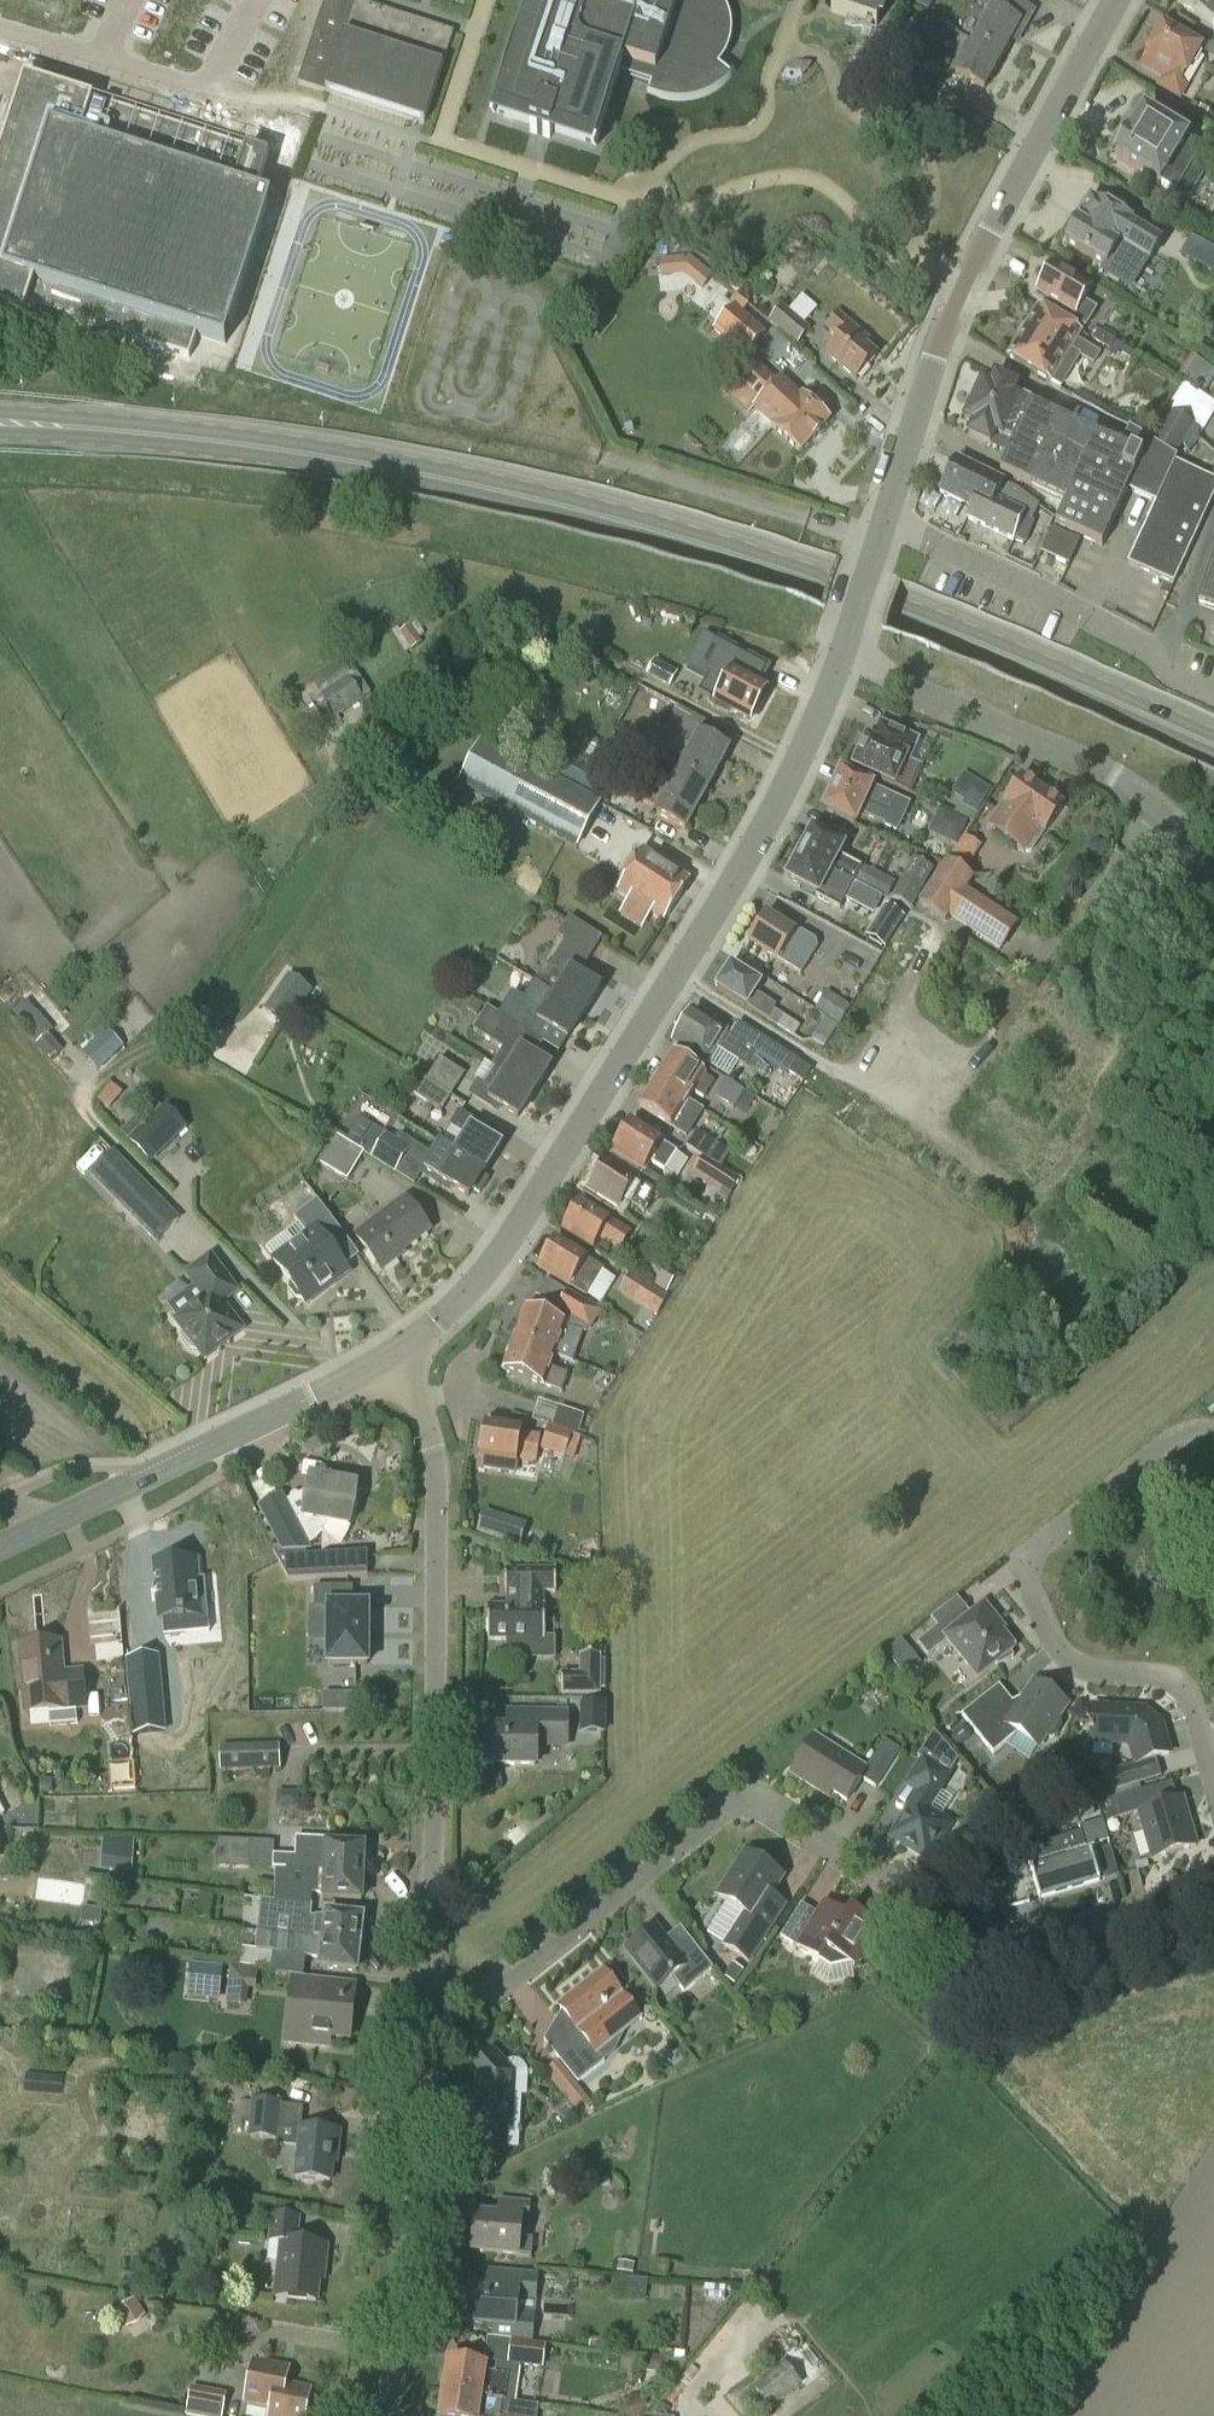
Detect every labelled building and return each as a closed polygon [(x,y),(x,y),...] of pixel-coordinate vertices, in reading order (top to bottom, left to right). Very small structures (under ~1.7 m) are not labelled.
[(493,111),(533,124),(530,132),(550,139),(553,131),(597,145),(620,75),(650,85),(647,94),(653,96),(670,100),(688,100),(704,96),(720,88),(732,76),(736,71),(735,70),(731,76),(719,67),(722,63),(725,59),(730,47),(732,33),(731,20),(727,8),(722,0),(529,0),(493,111)] [(831,12),(843,16),(876,27),(885,0),(835,0),(831,12)] [(1002,58),(1011,42),(1017,45),(1036,12),(1013,0),(1001,0),(994,12),(991,10),(973,42),(1002,58)] [(1213,25),(1213,0),(1179,0),(1177,3),(1213,25)] [(905,48),(913,31),(903,26),(895,43),(905,48)] [(1163,28),(1141,64),(1162,77),(1156,88),(1181,102),(1189,88),(1180,84),(1200,50),(1163,28)] [(332,98),(437,124),(453,62),(348,36),(332,98)] [(984,90),(1002,58),(973,42),(955,74),(984,90)] [(866,93),(885,68),(863,51),(844,75),(866,93)] [(23,319),(27,307),(189,359),(196,336),(225,345),(272,200),(257,195),(269,157),(50,87),(44,108),(26,102),(0,182),(0,311),(23,319)] [(1175,194),(1202,150),(1143,114),(1116,159),(1175,194)] [(1078,224),(1066,243),(1106,267),(1102,273),(1123,286),(1140,258),(1149,263),(1161,243),(1160,242),(1130,224),(1097,204),(1091,200),(1081,216),(1080,218),(1083,220),(1080,225),(1078,224)] [(1171,246),(1201,264),(1211,247),(1181,228),(1171,246)] [(669,259),(660,260),(662,279),(671,278),(669,259)] [(1085,331),(1098,310),(1084,302),(1091,290),(1052,267),(1036,294),(1074,316),(1070,322),(1085,331)] [(706,271),(694,285),(702,291),(714,277),(706,271)] [(737,274),(727,286),(738,294),(748,282),(737,274)] [(797,348),(811,331),(782,306),(768,323),(797,348)] [(745,360),(766,335),(735,307),(713,332),(745,360)] [(1011,354),(1010,357),(1050,381),(1069,352),(1080,359),(1094,367),(1101,355),(1076,339),(1079,335),(1038,310),(1036,313),(1031,322),(1026,329),(1021,338),(1016,345),(1011,354)] [(857,380),(876,357),(865,348),(871,341),(838,313),(824,330),(839,342),(827,355),(857,380)] [(1110,352),(1116,341),(1098,331),(1092,341),(1110,352)] [(1213,392),(1213,365),(1204,359),(1192,380),(1213,392)] [(777,381),(754,360),(723,393),(748,416),(753,410),(800,454),(830,422),(781,377),(777,381)] [(965,422),(974,426),(970,435),(990,444),(994,435),(1002,438),(1003,436),(1015,442),(1000,472),(1067,503),(1057,525),(1101,545),(1127,490),(1156,504),(1128,564),(1173,585),(1213,497),(1213,482),(1175,463),(1171,472),(1028,406),(1029,404),(1020,400),(1024,391),(995,377),(991,387),(983,383),(965,422)] [(1183,398),(1206,418),(1213,409),(1213,399),(1196,384),(1183,398)] [(1176,457),(1196,425),(1174,411),(1155,442),(1176,457)] [(1013,500),(1017,491),(1003,484),(954,463),(940,494),(971,509),(972,509),(987,516),(998,493),(1013,500)] [(972,509),(971,509),(967,519),(1013,541),(1023,518),(1031,522),(1039,507),(1017,491),(1013,500),(998,493),(987,516),(972,509)] [(1069,565),(1079,541),(1052,529),(1042,553),(1069,565)] [(1195,605),(1213,611),(1213,544),(1195,605)] [(421,644),(411,626),(403,630),(401,626),(392,632),(405,654),(421,644)] [(670,688),(678,672),(655,660),(647,675),(670,688)] [(766,691),(732,672),(725,685),(710,677),(701,694),(716,701),(714,705),(729,713),(730,709),(750,720),(766,691)] [(336,719),(369,697),(355,676),(322,697),(336,719)] [(680,771),(709,787),(728,751),(699,736),(706,723),(677,707),(664,731),(674,737),(666,753),(684,763),(680,771)] [(917,741),(880,724),(872,743),(867,740),(854,768),(893,785),(900,770),(919,779),(927,761),(911,753),(917,741)] [(578,849),(602,805),(572,788),(546,776),(480,741),(457,785),(578,849)] [(552,773),(572,782),(581,765),(562,755),(552,773)] [(685,831),(709,787),(680,771),(667,794),(649,784),(640,801),(659,811),(656,815),(685,831)] [(894,824),(902,806),(891,801),(893,797),(842,774),(826,810),(855,823),(859,814),(881,824),(883,819),(894,824)] [(1031,853),(1045,832),(1063,807),(1022,777),(987,826),(1024,853),(1025,852),(1027,853),(1031,853)] [(387,804),(397,790),(383,782),(374,796),(387,804)] [(958,842),(967,820),(942,809),(933,831),(958,842)] [(801,856),(853,883),(854,883),(886,900),(895,883),(839,853),(841,848),(813,833),(801,856)] [(945,921),(974,878),(964,871),(981,847),(964,835),(918,903),(945,921)] [(664,921),(689,882),(644,852),(618,892),(664,921)] [(846,898),(853,883),(801,856),(789,878),(818,893),(822,885),(846,898)] [(911,910),(933,870),(913,859),(891,899),(911,910)] [(885,948),(905,917),(886,905),(866,936),(885,948)] [(795,934),(765,916),(761,923),(758,921),(750,934),(753,936),(749,943),(801,975),(818,948),(816,941),(801,932),(795,934)] [(558,934),(592,955),(603,939),(569,917),(558,934)] [(579,976),(592,955),(558,934),(557,936),(565,942),(549,966),(544,963),(533,981),(584,1014),(599,989),(579,976)] [(794,1036),(800,1027),(774,1010),(777,1006),(754,992),(758,986),(731,969),(718,989),(794,1036)] [(287,979),(265,1010),(284,1024),(306,992),(287,979)] [(568,1039),(584,1014),(533,981),(522,999),(512,992),(498,1015),(487,1008),(486,1009),(543,1044),(552,1030),(568,1039)] [(825,1019),(838,1026),(851,1006),(827,990),(814,1010),(826,1018),(825,1019)] [(534,1059),(543,1044),(486,1009),(472,1031),(502,1050),(492,1066),(484,1061),(484,1062),(534,1093),(549,1068),(534,1059)] [(729,1036),(726,1034),(727,1032),(693,1010),(672,1043),(706,1064),(716,1049),(755,1073),(767,1053),(780,1061),(777,1066),(796,1078),(802,1068),(794,1063),(795,1060),(737,1023),(729,1036)] [(50,1062),(62,1051),(49,1035),(31,1015),(19,1025),(44,1056),(50,1062)] [(824,1047),(838,1026),(825,1019),(812,1039),(824,1047)] [(944,1030),(938,1040),(955,1051),(962,1041),(944,1030)] [(93,1078),(119,1053),(101,1035),(76,1060),(93,1078)] [(657,1082),(686,1101),(692,1091),(704,1099),(715,1082),(674,1056),(657,1082)] [(427,1080),(451,1096),(465,1074),(441,1059),(427,1080)] [(518,1118),(534,1093),(484,1062),(473,1079),(477,1081),(468,1096),(498,1115),(502,1108),(518,1118)] [(980,1087),(993,1069),(985,1063),(971,1081),(980,1087)] [(451,1096),(427,1080),(423,1078),(412,1094),(441,1112),(451,1096)] [(732,1108),(743,1091),(726,1080),(715,1097),(732,1108)] [(681,1108),(686,1101),(657,1082),(640,1109),(681,1135),(693,1116),(681,1108)] [(122,1084),(109,1096),(122,1110),(134,1098),(122,1084)] [(137,1116),(121,1131),(132,1142),(150,1162),(185,1128),(167,1108),(164,1111),(148,1127),(137,1116)] [(455,1153),(485,1172),(500,1147),(485,1137),(489,1130),(459,1111),(449,1126),(465,1136),(455,1153)] [(706,1162),(707,1161),(723,1136),(702,1122),(686,1147),(702,1158),(701,1159),(706,1162)] [(665,1172),(677,1152),(631,1123),(613,1152),(645,1172),(651,1163),(665,1172)] [(371,1159),(386,1135),(372,1126),(358,1150),(357,1151),(364,1155),(371,1159)] [(455,1153),(438,1142),(431,1154),(400,1134),(395,1141),(386,1135),(371,1159),(413,1186),(419,1175),(449,1194),(454,1187),(469,1197),(473,1190),(480,1194),(488,1179),(482,1175),(485,1172),(455,1153)] [(357,1151),(358,1150),(338,1137),(320,1164),(348,1181),(364,1155),(357,1151)] [(156,1242),(179,1220),(113,1153),(90,1174),(156,1242)] [(739,1181),(707,1161),(706,1162),(701,1159),(691,1175),(728,1199),(739,1181)] [(642,1212),(655,1192),(606,1161),(590,1187),(620,1206),(624,1200),(642,1212)] [(382,1271),(399,1259),(397,1256),(431,1231),(406,1198),(355,1235),(382,1271)] [(619,1252),(631,1232),(581,1201),(563,1230),(593,1249),(599,1240),(619,1252)] [(306,1305),(349,1274),(324,1241),(334,1234),(313,1204),(294,1219),(307,1236),(273,1261),(290,1284),(289,1290),(296,1300),(302,1300),(306,1305)] [(587,1296),(603,1270),(556,1241),(540,1268),(587,1296)] [(205,1360),(243,1330),(223,1303),(237,1292),(210,1257),(186,1275),(205,1299),(175,1321),(182,1330),(181,1338),(190,1350),(197,1350),(205,1360)] [(644,1282),(667,1297),(668,1296),(666,1295),(678,1274),(657,1261),(644,1282)] [(595,1295),(611,1304),(626,1278),(610,1269),(595,1295)] [(644,1282),(631,1274),(619,1294),(656,1316),(667,1297),(644,1282)] [(591,1329),(602,1312),(569,1294),(559,1311),(591,1329)] [(554,1356),(553,1358),(571,1364),(577,1350),(582,1331),(526,1311),(514,1342),(554,1356)] [(550,1367),(553,1358),(554,1356),(514,1342),(503,1373),(561,1393),(568,1374),(550,1367)] [(552,1428),(577,1436),(584,1416),(559,1408),(552,1428)] [(536,1465),(540,1450),(539,1449),(541,1437),(522,1433),(522,1430),(486,1424),(480,1457),(517,1463),(517,1461),(536,1465)] [(577,1452),(579,1453),(587,1456),(592,1442),(577,1436),(552,1428),(549,1427),(540,1450),(565,1458),(574,1461),(577,1452)] [(349,1528),(357,1487),(311,1478),(308,1491),(283,1504),(280,1498),(260,1508),(284,1552),(308,1548),(309,1544),(312,1544),(315,1543),(318,1542),(321,1541),(323,1538),(325,1536),(327,1533),(328,1530),(329,1527),(329,1524),(349,1528)] [(185,1635),(184,1618),(207,1616),(204,1580),(197,1580),(195,1562),(172,1564),(173,1566),(155,1568),(160,1623),(164,1623),(165,1637),(185,1635)] [(488,1606),(488,1641),(507,1641),(507,1648),(528,1648),(528,1641),(545,1641),(545,1606),(543,1606),(543,1593),(555,1593),(555,1571),(505,1571),(505,1593),(507,1593),(507,1606),(488,1606)] [(287,1626),(285,1577),(211,1580),(213,1629),(287,1626)] [(352,1589),(313,1590),(314,1610),(328,1609),(330,1667),(368,1666),(367,1608),(352,1609),(352,1589)] [(1005,1630),(984,1604),(952,1630),(945,1621),(917,1643),(928,1657),(949,1641),(978,1677),(995,1663),(998,1666),(1014,1658),(1010,1651),(1015,1648),(1002,1632),(1005,1630)] [(63,1672),(60,1642),(19,1646),(25,1714),(48,1712),(50,1726),(77,1724),(76,1710),(88,1709),(85,1670),(63,1672)] [(600,1658),(581,1658),(580,1676),(562,1676),(562,1696),(600,1696),(600,1658)] [(127,1665),(132,1716),(161,1714),(156,1663),(127,1665)] [(1057,1720),(1067,1705),(1034,1682),(1022,1701),(1012,1706),(1005,1698),(985,1715),(976,1704),(962,1716),(993,1754),(1017,1734),(1037,1748),(1045,1736),(1050,1739),(1055,1739),(1062,1728),(1061,1722),(1057,1720)] [(1156,1727),(1140,1714),(1143,1711),(1143,1710),(1093,1707),(1091,1744),(1129,1746),(1135,1764),(1108,1772),(1114,1792),(1161,1778),(1156,1759),(1169,1755),(1160,1724),(1159,1724),(1156,1727)] [(569,1750),(569,1711),(505,1711),(505,1729),(487,1729),(487,1766),(535,1766),(535,1750),(569,1750)] [(865,1770),(814,1738),(791,1774),(822,1793),(825,1788),(847,1802),(861,1779),(876,1789),(900,1751),(884,1741),(865,1770)] [(220,1773),(280,1771),(280,1747),(219,1748),(220,1773)] [(935,1816),(926,1811),(948,1776),(924,1760),(908,1785),(921,1793),(895,1832),(897,1841),(926,1860),(940,1838),(943,1840),(953,1824),(937,1814),(935,1816)] [(39,1795),(53,1795),(52,1781),(39,1781),(39,1795)] [(1177,1800),(1172,1783),(1114,1800),(1120,1819),(1139,1813),(1153,1860),(1196,1847),(1182,1799),(1177,1800)] [(0,1789),(0,1821),(13,1815),(1,1788),(0,1789)] [(1029,1865),(1109,1842),(1103,1821),(1079,1828),(1081,1835),(1025,1850),(1029,1865)] [(107,1838),(104,1872),(128,1873),(130,1839),(107,1838)] [(243,1841),(242,1867),(284,1868),(285,1842),(243,1841)] [(287,1871),(363,1874),(364,1847),(326,1845),(326,1859),(312,1859),(312,1849),(294,1849),(293,1871),(287,1871)] [(1039,1900),(1099,1883),(1091,1853),(1030,1870),(1039,1900)] [(749,1962),(766,1936),(752,1926),(782,1879),(745,1855),(719,1897),(728,1902),(707,1935),(749,1962)] [(362,1902),(363,1874),(287,1871),(287,1885),(258,1884),(257,1901),(276,1901),(291,1902),(291,1903),(306,1905),(312,1905),(312,1895),(324,1896),(324,1900),(362,1902)] [(34,1900),(82,1907),(85,1885),(37,1878),(34,1900)] [(293,1938),(360,1946),(363,1918),(325,1914),(325,1919),(311,1918),(312,1907),(312,1905),(306,1905),(291,1903),(291,1902),(276,1901),(271,1935),(293,1938)] [(846,1915),(824,1902),(803,1936),(787,1927),(780,1938),(830,1969),(856,1963),(879,1926),(850,1908),(846,1915)] [(684,1964),(656,1928),(627,1950),(658,1990),(673,1979),(684,1993),(714,1970),(699,1952),(684,1964)] [(357,1973),(360,1946),(293,1938),(291,1955),(231,1947),(229,1965),(268,1969),(268,1974),(294,1978),(296,1962),(305,1964),(306,1959),(320,1961),(319,1969),(357,1973)] [(256,1991),(259,1970),(230,1968),(227,2004),(247,2006),(248,1990),(256,1991)] [(581,2035),(556,2056),(578,2084),(604,2064),(597,2055),(642,2020),(602,1970),(601,1970),(604,1975),(562,2008),(559,2004),(557,2005),(562,2011),(581,2035)] [(292,1980),(285,2043),(329,2048),(330,2038),(349,2041),(354,2003),(318,2000),(320,1983),(292,1980)] [(472,2125),(470,2158),(502,2159),(503,2127),(510,2127),(513,2075),(495,2054),(475,2072),(480,2077),(478,2098),(473,2098),(472,2125)] [(581,2120),(594,2109),(557,2062),(544,2073),(581,2120)] [(337,2152),(339,2132),(301,2128),(304,2108),(280,2106),(280,2103),(252,2100),(247,2137),(276,2140),(275,2147),(299,2149),(296,2179),(330,2183),(333,2152),(337,2152)] [(528,2224),(530,2203),(498,2200),(497,2216),(476,2214),(472,2253),(531,2259),(532,2241),(520,2240),(522,2223),(528,2224)] [(325,2268),(327,2246),(299,2243),(302,2218),(270,2214),(267,2239),(281,2241),(275,2298),(317,2302),(321,2267),(325,2268)] [(532,2344),(532,2343),(538,2275),(509,2272),(508,2291),(469,2287),(466,2324),(496,2327),(494,2340),(532,2344)] [(127,2317),(135,2331),(154,2320),(145,2306),(127,2317)] [(547,2345),(532,2343),(532,2344),(494,2340),(494,2344),(509,2346),(507,2367),(484,2365),(448,2360),(447,2366),(443,2393),(506,2402),(510,2377),(519,2378),(520,2367),(543,2370),(547,2345)] [(312,2389),(277,2382),(280,2365),(252,2360),(243,2403),(270,2409),(268,2415),(306,2415),(312,2389)] [(770,2410),(801,2385),(783,2362),(752,2387),(770,2410)] [(227,2395),(191,2387),(185,2415),(192,2415),(223,2415),(227,2395)] [(506,2402),(443,2393),(440,2415),(504,2415),(506,2402)]
